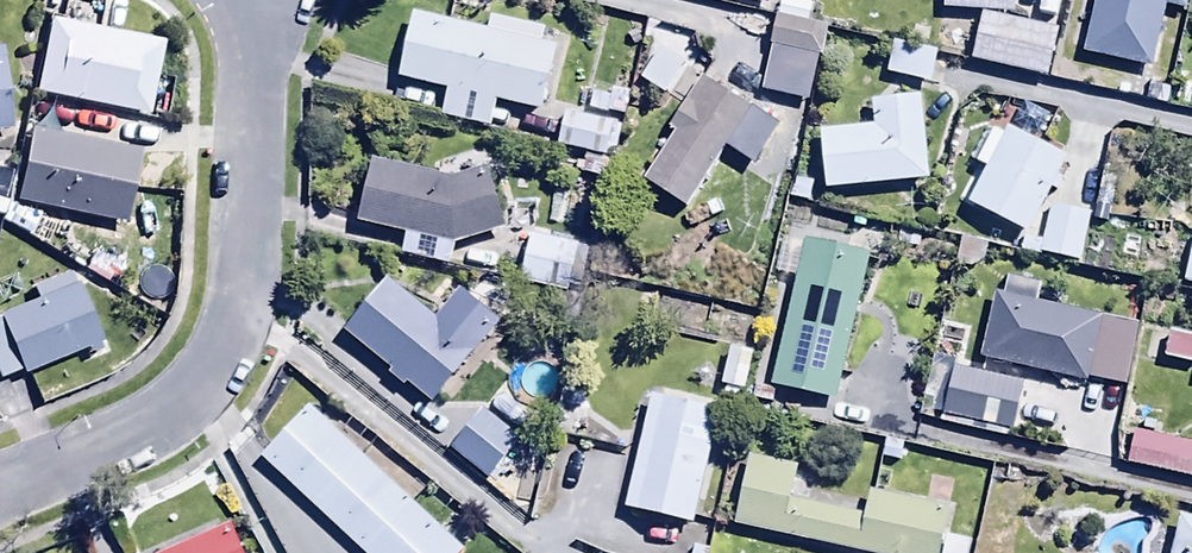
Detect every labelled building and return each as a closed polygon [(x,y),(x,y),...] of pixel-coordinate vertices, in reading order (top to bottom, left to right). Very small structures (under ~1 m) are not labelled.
[(942,7),(1014,11),(1014,0),(943,0),(942,7)] [(1080,51),(1150,66),(1164,2),(1184,7),(1186,0),(1091,0),(1080,51)] [(392,75),(445,88),(439,113),(486,124),(491,98),(540,109),(556,40),(536,36),(538,25),(489,13),(486,24),(408,6),(392,75)] [(978,11),(967,58),(1045,76),(1056,29),(978,11)] [(827,23),(775,13),(768,48),(820,58),(827,23)] [(152,114),(142,112),(142,110),(159,113),(164,86),(147,82),(155,36),(46,16),(32,92),(106,105),(102,128),(148,136),(152,114)] [(892,36),(882,70),(928,82),(937,49),(892,36)] [(674,139),(644,187),(684,212),(723,150),(751,169),(775,132),(683,74),(663,105),(680,116),(667,135),(674,139)] [(921,92),(870,96),(872,123),(820,127),(825,186),(928,178),(921,92)] [(562,107),(554,140),(614,156),(623,122),(562,107)] [(28,124),(13,198),(121,220),(136,147),(28,124)] [(1027,231),(1048,186),(1056,189),(1062,175),(1055,172),(1064,152),(1003,124),(999,131),(989,127),(974,160),(984,165),(966,203),(1027,231)] [(373,155),(356,217),(404,229),(398,251),(446,264),(452,242),(508,227),(491,162),(446,174),(373,155)] [(1021,235),(1018,250),(1086,262),(1089,245),(1083,244),(1088,210),(1048,204),(1042,239),(1021,235)] [(987,235),(958,232),(955,262),(984,265),(987,235)] [(1181,280),(1191,283),(1191,232),(1181,280)] [(833,396),(866,251),(801,237),(798,250),(780,246),(773,275),(791,279),(768,382),(833,396)] [(94,339),(100,336),(76,278),(71,281),(66,270),(30,285),(35,296),(0,311),(0,377),(84,342),(88,350),(97,346),(94,339)] [(992,289),(977,353),(1083,379),(1090,350),(1104,354),(1109,335),(1094,332),(1098,315),(1037,300),(1042,281),(1005,273),(1001,291),(992,289)] [(403,385),(407,380),(432,401),(500,319),(458,284),(433,315),(384,274),(341,326),(389,365),(385,370),(403,385)] [(1168,328),(1162,358),(1191,364),(1191,333),(1168,328)] [(743,388),(752,347),(725,342),(716,382),(743,388)] [(1022,380),(953,363),(939,421),(975,430),(978,420),(982,421),(979,432),(1007,439),(1022,380)] [(522,406),(496,388),(483,405),(510,423),(522,406)] [(719,406),(646,390),(621,508),(696,523),(719,406)] [(257,452),(364,552),(458,552),(463,548),(306,400),(257,452)] [(522,438),(480,406),(447,448),(490,481),(522,438)] [(1132,429),(1124,463),(1191,479),(1191,443),(1132,429)] [(727,522),(865,552),(935,552),(950,484),(931,479),(926,499),(864,485),(857,514),(806,503),(814,468),(743,452),(727,522)] [(529,512),(538,475),(520,471),(511,507),(529,512)] [(1177,510),(1167,552),(1191,552),(1191,514),(1177,510)] [(149,552),(243,552),(230,520),(149,552)] [(944,533),(939,552),(967,552),(971,539),(944,533)]
